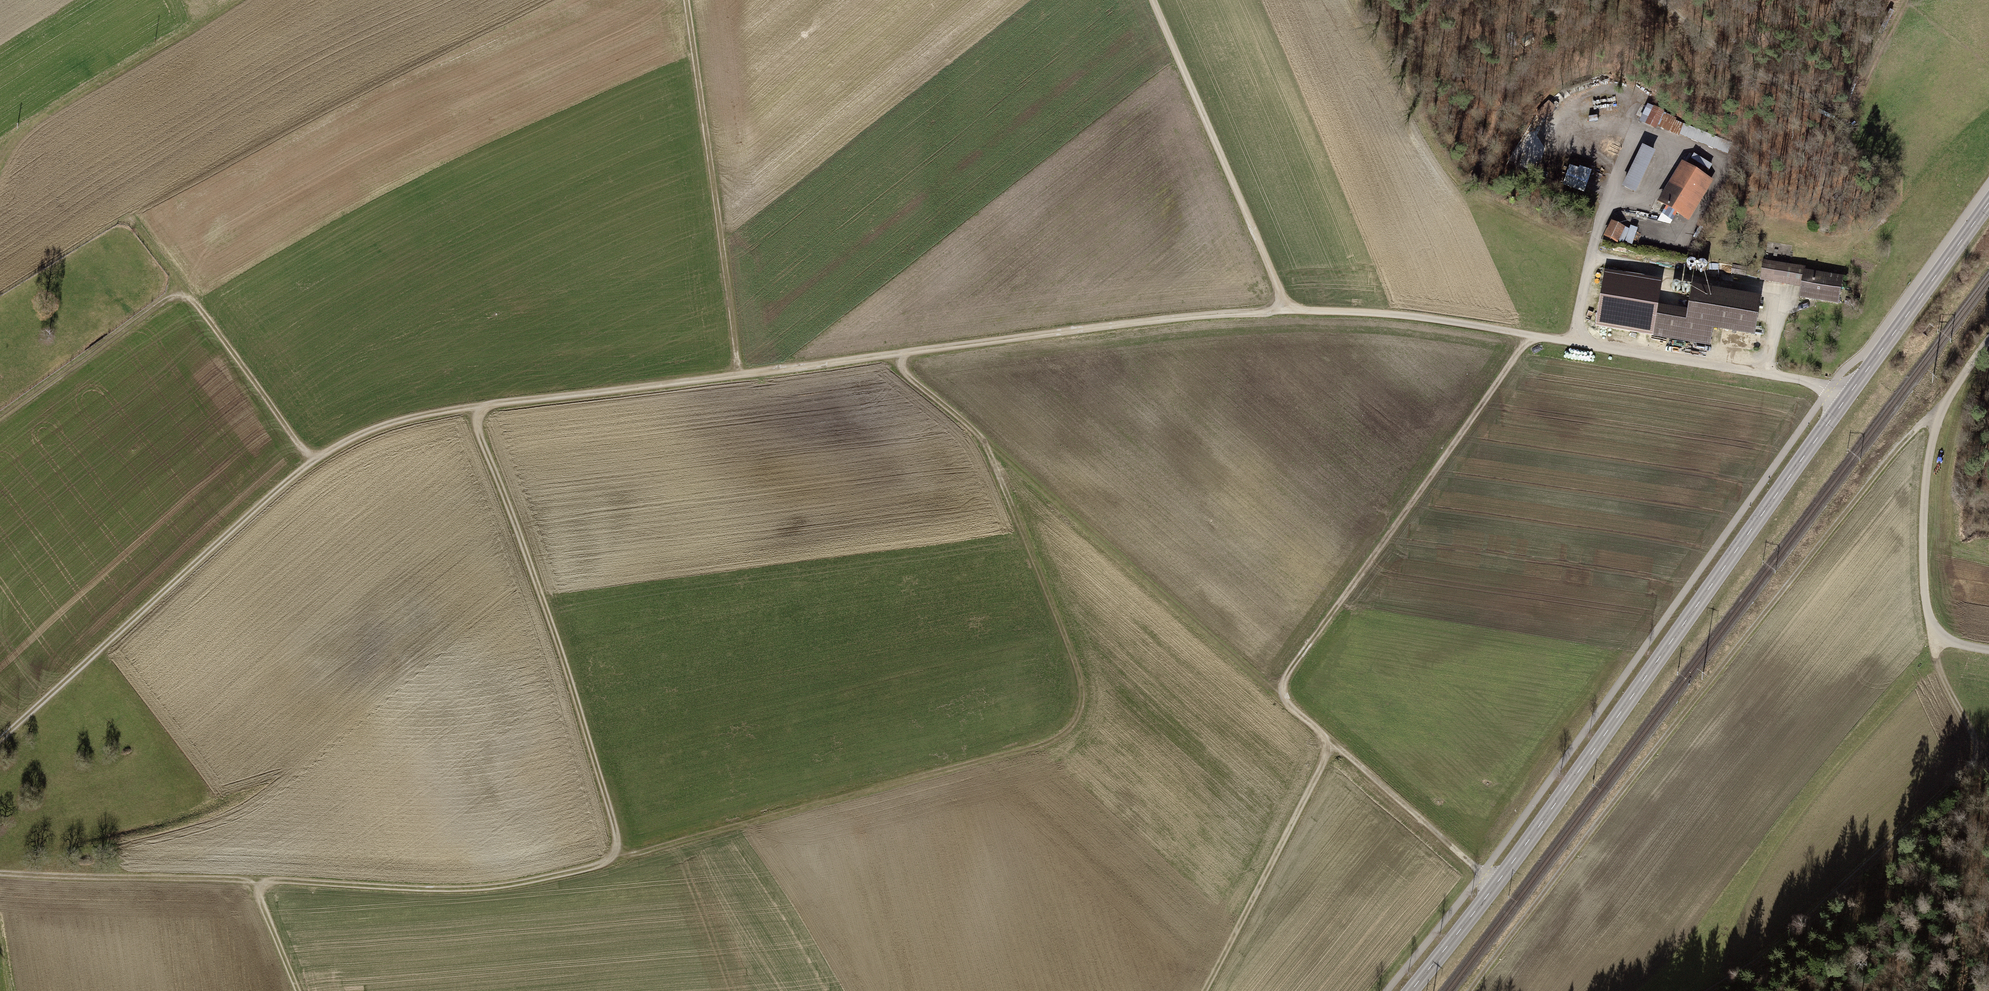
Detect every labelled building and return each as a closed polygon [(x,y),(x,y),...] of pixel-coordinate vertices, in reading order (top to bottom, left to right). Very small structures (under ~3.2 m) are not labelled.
[(1661,116),(1651,111),(1643,126),(1653,131),(1661,116)] [(1634,193),(1653,153),(1639,147),(1620,186),(1634,193)] [(1681,164),(1656,203),(1687,222),(1712,183),(1705,179),(1713,167),(1692,155),(1685,166),(1681,164)] [(1556,181),(1583,191),(1588,176),(1561,166),(1556,181)] [(1619,223),(1612,220),(1604,236),(1617,243),(1624,229),(1617,226),(1619,223)] [(1694,262),(1691,262),(1689,263),(1687,265),(1686,268),(1687,270),(1689,272),(1692,273),(1695,272),(1697,269),(1697,267),(1696,264),(1694,262)] [(1797,302),(1837,308),(1842,278),(1804,272),(1804,269),(1761,262),(1757,284),(1799,290),(1797,302)] [(1705,264),(1702,264),(1700,265),(1698,267),(1697,270),(1698,272),(1700,274),(1703,274),(1706,274),(1708,271),(1708,269),(1707,266),(1705,264)] [(1658,309),(1663,281),(1605,272),(1595,330),(1653,340),(1658,309)] [(1679,291),(1681,289),(1681,286),(1680,284),(1678,283),(1675,283),(1673,285),(1672,287),(1673,290),(1675,291),(1677,292),(1679,291)] [(1690,293),(1691,291),(1691,288),(1690,286),(1688,285),(1685,285),(1683,287),(1682,289),(1683,291),(1685,293),(1687,294),(1690,293)] [(1712,350),(1715,333),(1755,340),(1762,300),(1693,288),(1689,314),(1658,309),(1653,340),(1712,350)]
